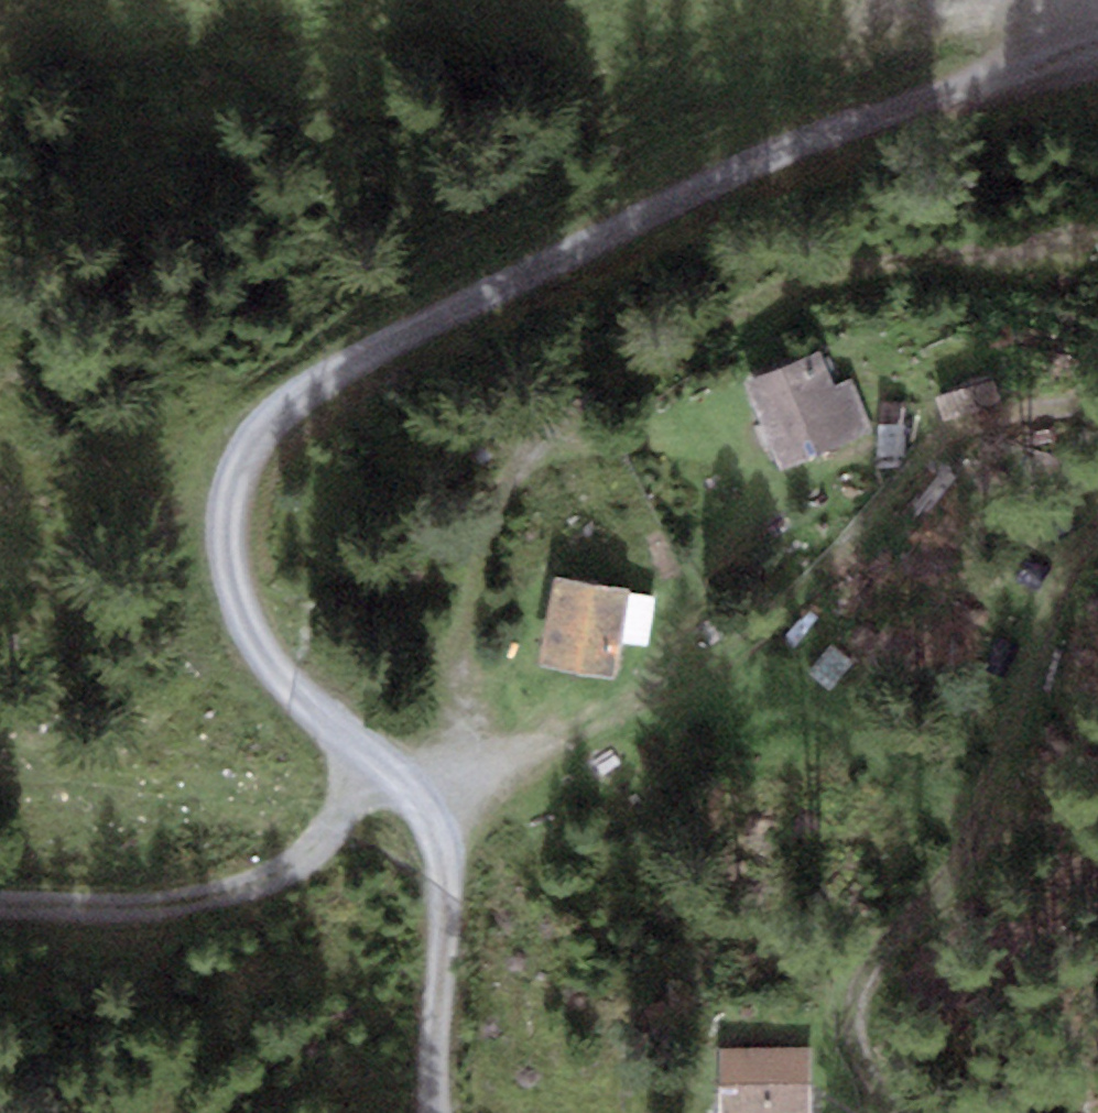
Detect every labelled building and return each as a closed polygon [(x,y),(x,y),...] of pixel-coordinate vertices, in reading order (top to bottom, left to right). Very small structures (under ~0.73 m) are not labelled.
[(823,346),(746,374),(779,464),(856,437),(823,346)] [(633,583),(553,567),(536,649),(616,665),(633,583)] [(723,1064),(725,1112),(814,1112),(812,1060),(723,1064)]
